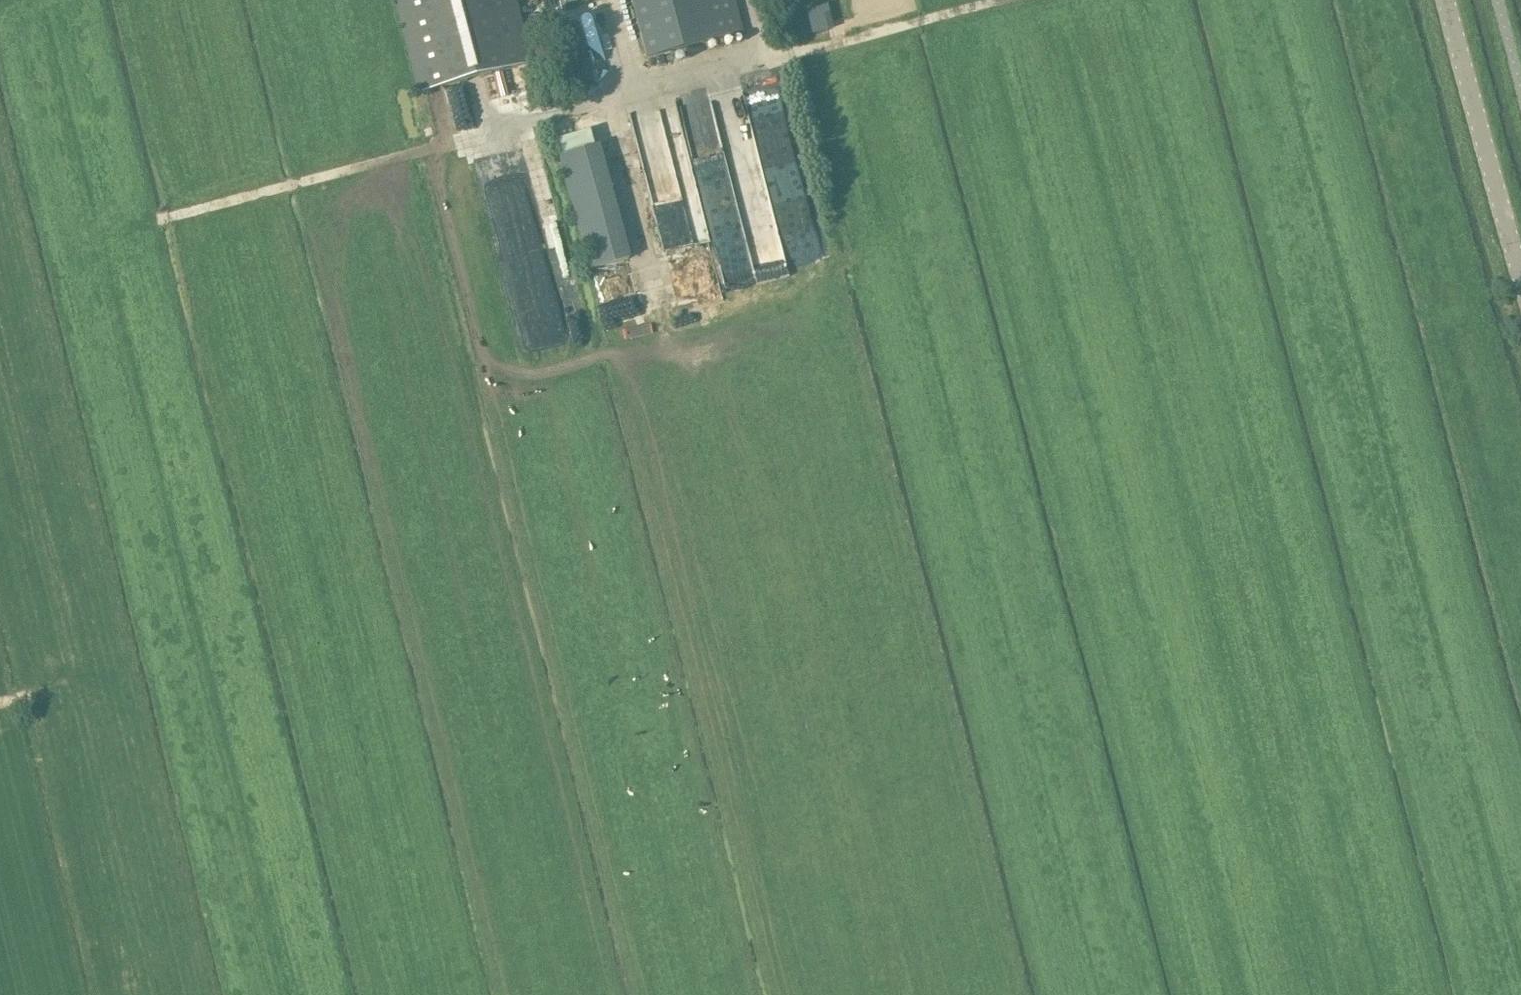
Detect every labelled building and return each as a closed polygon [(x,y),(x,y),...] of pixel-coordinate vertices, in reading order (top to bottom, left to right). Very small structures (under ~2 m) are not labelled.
[(512,0),(394,0),(418,93),(529,64),(512,0)] [(645,61),(743,35),(733,0),(630,0),(645,61)]
